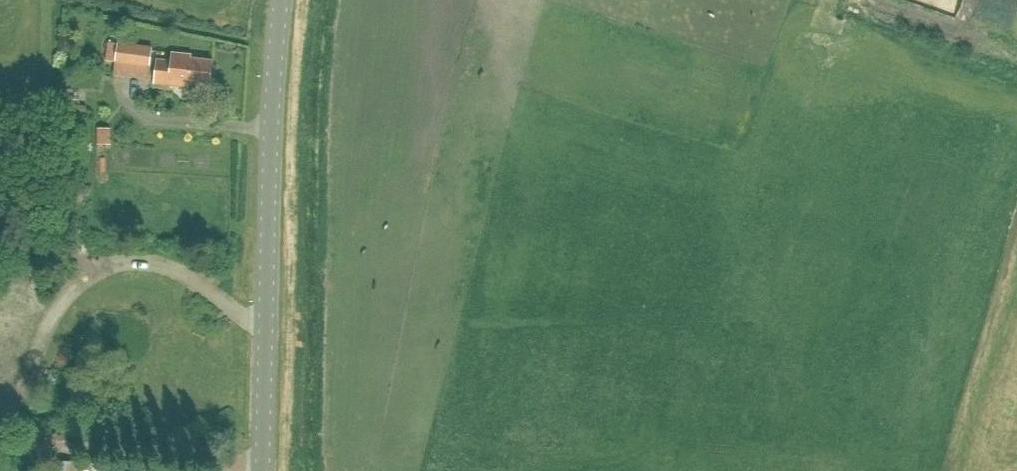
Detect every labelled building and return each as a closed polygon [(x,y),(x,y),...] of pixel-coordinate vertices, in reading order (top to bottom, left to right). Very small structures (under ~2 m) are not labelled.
[(118,43),(115,62),(150,67),(152,48),(118,43)] [(171,53),(171,61),(157,59),(155,83),(188,87),(188,83),(191,84),(190,94),(208,96),(212,61),(191,58),(191,55),(171,53)] [(99,143),(113,142),(112,125),(98,125),(99,143)] [(77,462),(50,461),(49,470),(77,470),(77,462)]
